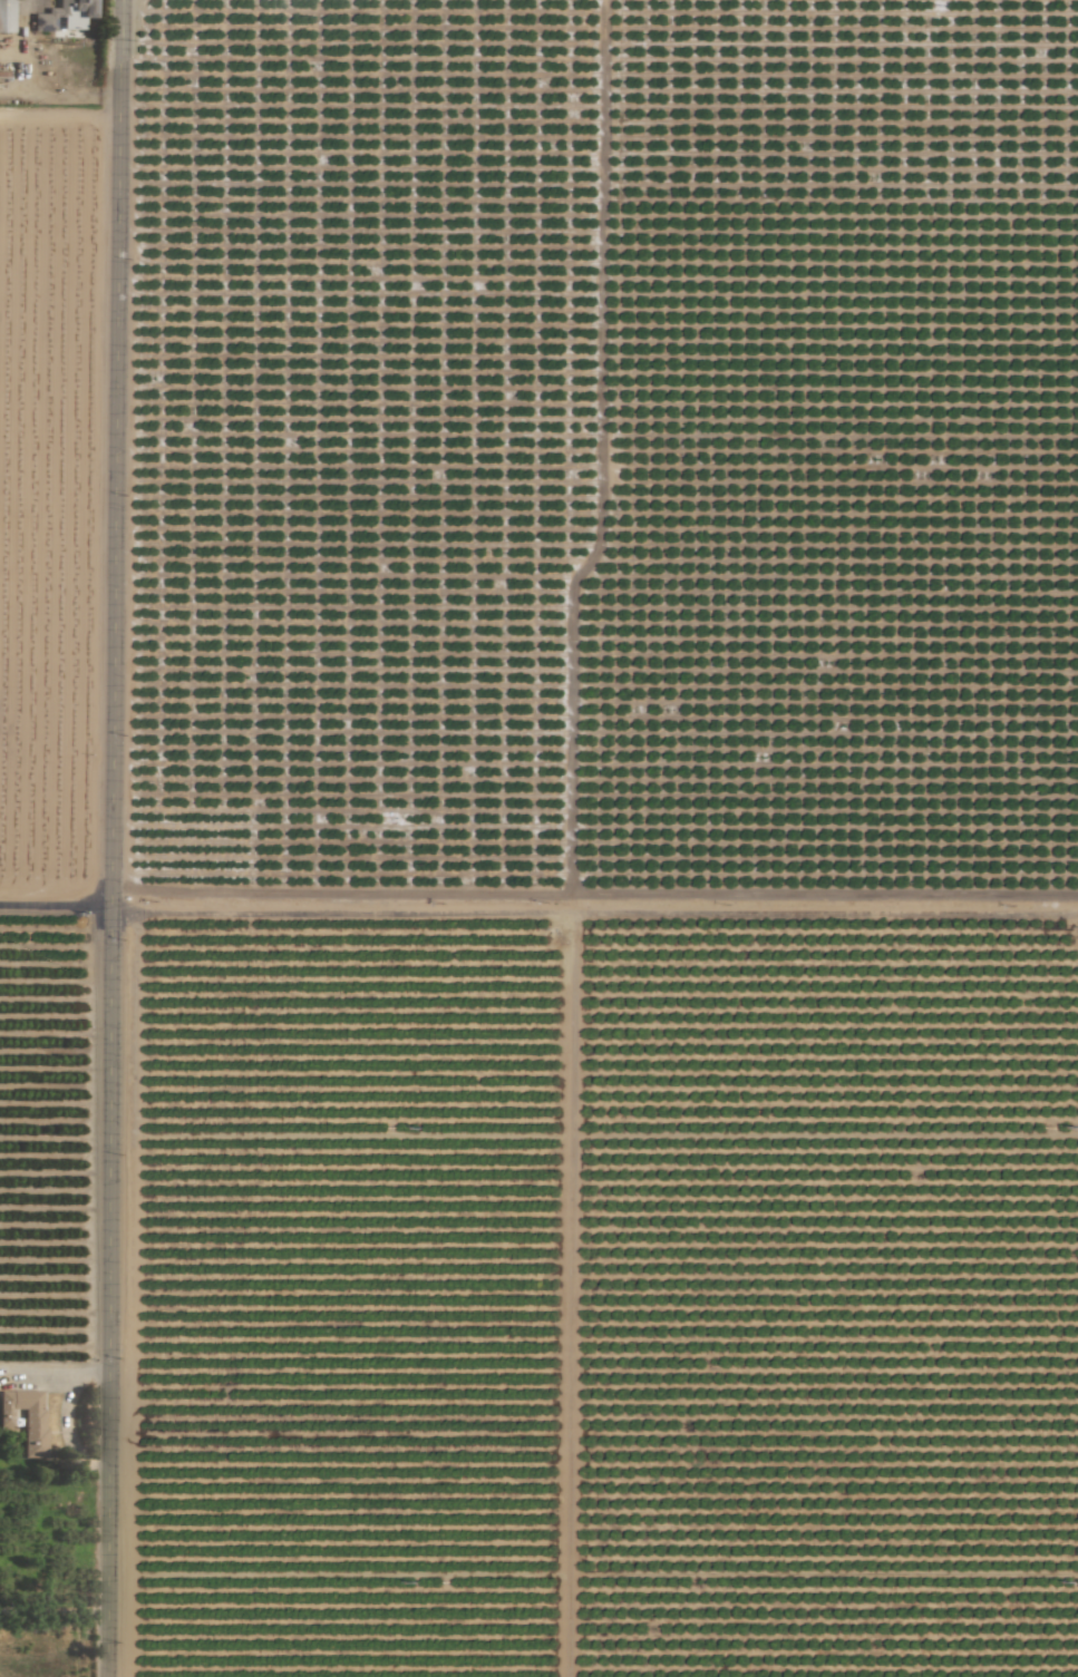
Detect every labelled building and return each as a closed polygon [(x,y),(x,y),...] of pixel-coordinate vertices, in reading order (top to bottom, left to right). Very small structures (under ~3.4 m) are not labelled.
[(15,32),(14,0),(0,0),(0,32),(15,32)] [(59,8),(47,8),(47,14),(33,14),(33,32),(52,32),(52,38),(79,38),(79,30),(86,30),(86,14),(97,14),(97,0),(59,0),(59,8)] [(45,1459),(45,1392),(0,1392),(0,1426),(13,1426),(13,1411),(25,1411),(25,1459),(45,1459)]
